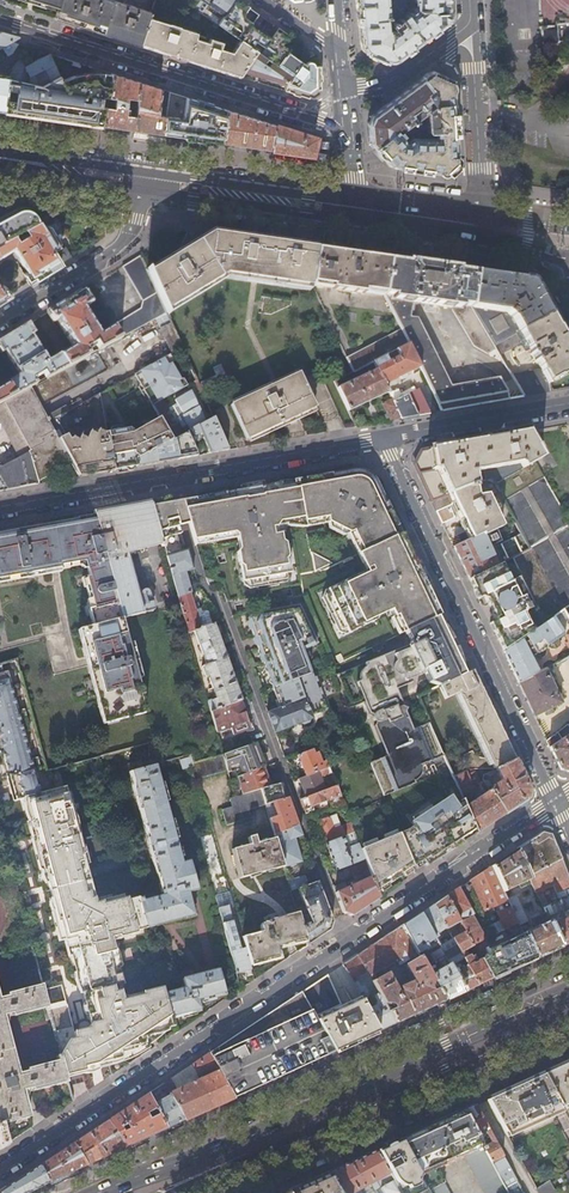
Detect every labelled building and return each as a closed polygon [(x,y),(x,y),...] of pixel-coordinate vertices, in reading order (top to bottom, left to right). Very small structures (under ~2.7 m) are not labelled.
[(30,1),(56,10),(59,0),(26,0),(30,1)] [(56,10),(54,17),(99,32),(140,44),(149,17),(154,0),(150,0),(147,11),(112,0),(59,0),(56,10)] [(216,11),(223,0),(201,0),(216,11)] [(238,40),(249,25),(250,23),(257,13),(246,6),(237,0),(233,0),(223,15),(216,25),(238,40)] [(223,15),(233,0),(223,0),(216,11),(223,15)] [(360,45),(361,46),(361,49),(363,51),(365,54),(364,54),(385,63),(388,63),(391,63),(394,61),(395,62),(416,46),(444,25),(446,24),(447,22),(448,19),(448,17),(447,0),(412,0),(413,10),(391,26),(391,29),(385,30),(384,19),(389,19),(387,0),(355,0),(360,45)] [(192,8),(200,13),(202,15),(206,10),(196,3),(192,8)] [(192,8),(191,7),(188,16),(199,20),(200,13),(192,8)] [(149,17),(140,44),(194,62),(239,76),(241,72),(255,52),(238,40),(230,52),(219,48),(221,41),(209,38),(208,42),(194,37),(195,32),(149,17)] [(263,48),(271,37),(262,31),(261,33),(249,25),(238,40),(255,52),(259,46),(263,48)] [(271,55),(267,60),(291,77),(285,85),(284,85),(281,89),(297,94),(307,97),(308,95),(310,95),(317,90),(317,88),(319,88),(319,78),(319,77),(320,65),(314,65),(314,63),(312,61),(310,61),(308,61),(306,62),(305,64),(301,62),(287,52),(288,50),(281,45),(287,35),(283,32),(277,28),(271,37),(263,48),(271,55)] [(0,32),(0,48),(11,42),(19,37),(10,34),(1,31),(0,32)] [(258,54),(255,52),(241,72),(261,78),(284,85),(285,85),(291,77),(267,60),(258,54)] [(19,57),(18,58),(22,66),(23,66),(29,77),(27,83),(41,86),(59,78),(49,53),(48,53),(23,65),(19,57)] [(0,74),(0,110),(3,110),(4,99),(6,89),(7,78),(27,83),(29,77),(23,66),(22,66),(18,58),(8,76),(0,74)] [(100,70),(92,67),(90,78),(110,81),(111,73),(100,70)] [(456,147),(454,143),(452,124),(450,88),(450,80),(429,72),(409,87),(390,102),(372,115),(369,120),(368,125),(369,143),(390,167),(420,171),(446,175),(457,164),(456,147)] [(131,129),(133,129),(132,138),(145,140),(160,142),(161,134),(164,116),(165,116),(169,91),(140,82),(111,73),(110,81),(109,90),(107,97),(104,106),(101,125),(116,127),(131,129)] [(90,78),(73,75),(60,80),(59,78),(41,86),(27,83),(7,78),(6,89),(15,90),(13,100),(4,99),(3,110),(25,114),(52,118),(60,119),(90,123),(101,125),(104,106),(99,105),(100,96),(107,97),(109,90),(110,81),(90,78)] [(248,116),(225,109),(221,142),(259,148),(270,149),(274,125),(248,116)] [(421,117),(402,132),(407,137),(422,125),(421,117)] [(270,149),(275,150),(274,159),(316,165),(318,154),(321,140),(315,138),(274,125),(270,149)] [(38,219),(34,213),(31,211),(29,210),(26,209),(23,208),(20,209),(17,210),(0,218),(0,239),(38,219)] [(38,219),(0,239),(0,254),(12,246),(26,271),(24,272),(29,282),(71,256),(68,250),(66,246),(55,252),(52,247),(58,244),(49,231),(46,225),(43,227),(39,219),(38,219)] [(149,274),(167,313),(167,314),(228,277),(311,289),(312,285),(318,250),(284,246),(233,238),(220,236),(212,235),(149,274)] [(318,250),(312,285),(331,288),(331,293),(335,294),(336,291),(364,295),(364,292),(384,295),(390,261),(369,258),(341,254),(318,250)] [(113,327),(120,338),(167,313),(149,274),(142,256),(123,267),(142,303),(140,309),(113,327)] [(499,356),(494,346),(472,308),(477,274),(453,270),(433,267),(416,265),(390,261),(384,295),(385,295),(401,330),(408,344),(420,368),(441,412),(474,406),(508,399),(507,391),(500,378),(450,387),(418,319),(410,318),(412,303),(454,309),(453,311),(473,345),(495,360),(500,357),(499,356)] [(538,293),(535,287),(530,284),(525,281),(498,277),(477,274),(472,308),(494,346),(550,315),(543,303),(538,293)] [(10,293),(4,284),(1,286),(0,284),(0,300),(10,293)] [(60,354),(68,367),(95,352),(120,338),(113,327),(101,334),(86,310),(92,305),(83,292),(48,313),(53,321),(56,320),(73,346),(60,354)] [(264,298),(261,314),(271,316),(290,306),(291,302),(264,298)] [(550,315),(494,346),(499,356),(521,343),(525,351),(529,349),(531,353),(529,354),(531,356),(533,356),(540,369),(511,376),(522,397),(568,388),(568,349),(550,315)] [(171,354),(182,349),(171,324),(161,329),(169,349),(171,354)] [(15,395),(68,367),(60,354),(48,362),(31,335),(34,333),(29,325),(0,342),(0,348),(3,353),(6,351),(21,376),(8,384),(15,395)] [(401,330),(346,359),(353,373),(374,362),(385,356),(396,350),(408,344),(401,330)] [(374,362),(377,369),(384,385),(420,368),(408,344),(396,350),(399,356),(388,362),(385,356),(374,362)] [(168,356),(171,354),(169,349),(138,366),(140,372),(168,356)] [(66,405),(45,417),(40,406),(105,371),(95,352),(68,367),(15,395),(0,403),(0,422),(19,458),(0,468),(0,471),(10,490),(38,485),(36,480),(70,462),(58,439),(49,422),(53,420),(69,411),(66,405)] [(140,372),(135,374),(138,379),(141,384),(139,388),(143,395),(147,396),(150,401),(152,405),(182,389),(180,386),(174,374),(170,367),(172,363),(168,356),(140,372)] [(210,362),(214,370),(217,368),(218,372),(222,370),(218,359),(210,362)] [(297,369),(227,400),(242,434),(312,404),(297,369)] [(377,369),(337,388),(347,411),(387,393),(384,385),(377,369)] [(195,378),(198,385),(217,376),(214,370),(195,378)] [(179,375),(174,374),(180,386),(182,381),(179,375)] [(141,384),(138,379),(135,389),(140,398),(150,401),(147,396),(143,395),(139,388),(141,384)] [(15,395),(8,384),(0,388),(0,403),(15,395)] [(399,399),(392,403),(399,419),(400,419),(400,421),(409,420),(430,416),(429,414),(418,390),(405,396),(404,393),(397,396),(399,399)] [(189,431),(208,421),(207,418),(203,420),(190,392),(175,400),(183,415),(181,416),(189,431)] [(69,411),(53,420),(56,424),(57,423),(64,436),(58,439),(70,462),(77,475),(79,477),(108,472),(129,468),(134,467),(137,467),(135,461),(172,441),(160,419),(157,420),(131,435),(129,431),(124,432),(109,434),(107,435),(99,394),(69,411)] [(381,404),(389,421),(399,419),(392,403),(390,400),(381,404)] [(167,407),(157,413),(160,419),(172,441),(183,434),(177,423),(176,423),(167,407)] [(130,430),(129,431),(131,435),(157,420),(155,416),(130,430)] [(217,452),(226,451),(212,418),(208,421),(189,431),(192,437),(199,434),(202,440),(208,454),(217,452)] [(183,434),(172,441),(135,461),(137,467),(171,461),(195,456),(194,450),(189,439),(192,437),(189,431),(183,434)] [(413,463),(431,500),(444,495),(447,494),(491,476),(515,522),(529,548),(511,557),(544,622),(562,609),(568,606),(568,521),(534,462),(542,458),(526,432),(518,433),(493,438),(469,442),(444,447),(420,451),(413,463)] [(199,434),(192,437),(195,443),(202,440),(199,434)] [(429,593),(428,594),(424,587),(428,586),(415,557),(411,558),(408,552),(410,551),(400,535),(399,532),(383,499),(374,479),(371,474),(367,471),(364,469),(361,468),(358,468),(356,468),(331,472),(296,478),(296,479),(278,481),(278,482),(263,485),(262,482),(251,484),(238,486),(239,490),(223,492),(222,490),(195,498),(186,499),(173,502),(171,496),(160,497),(149,499),(162,546),(165,556),(179,551),(174,534),(182,531),(180,526),(189,523),(193,538),(195,544),(200,543),(237,536),(239,547),(237,551),(242,582),(249,587),(285,580),(290,573),(284,542),(281,540),(280,532),(277,533),(276,526),(287,524),(287,527),(328,519),(329,525),(343,532),(348,530),(367,571),(356,576),(353,575),(324,589),(321,596),(337,630),(344,632),(373,619),(375,615),(381,612),(380,609),(386,607),(391,617),(389,618),(397,635),(403,632),(436,616),(437,615),(429,593)] [(10,490),(0,471),(0,492),(10,490)] [(506,527),(515,522),(491,476),(447,494),(469,539),(481,533),(482,536),(485,534),(505,524),(506,527)] [(444,495),(431,500),(430,501),(441,524),(455,518),(444,495)] [(122,504),(95,509),(124,617),(144,611),(129,556),(125,557),(124,552),(160,543),(161,547),(162,546),(149,499),(122,504)] [(0,537),(0,578),(60,567),(60,565),(84,560),(88,577),(86,578),(98,625),(82,629),(107,723),(146,712),(95,519),(0,537)] [(458,557),(468,578),(498,563),(492,553),(484,538),(487,537),(485,534),(482,536),(481,533),(469,539),(468,540),(453,547),(458,557)] [(179,551),(165,556),(177,597),(191,592),(184,571),(193,568),(187,549),(179,551)] [(502,564),(501,562),(498,563),(468,578),(477,598),(484,595),(495,619),(489,622),(503,650),(527,633),(536,627),(519,591),(520,588),(520,583),(519,579),(518,574),(515,571),(512,568),(507,565),(502,564)] [(191,592),(177,597),(188,634),(194,631),(202,628),(198,617),(201,616),(199,608),(195,609),(193,601),(191,592)] [(301,605),(251,614),(248,620),(273,687),(277,686),(294,680),(297,679),(311,673),(302,650),(315,645),(301,605)] [(562,609),(544,622),(536,627),(527,633),(503,650),(511,668),(518,683),(536,673),(528,658),(535,653),(564,633),(568,641),(566,642),(568,649),(568,622),(562,609)] [(438,619),(436,616),(403,632),(409,644),(364,662),(334,675),(347,708),(363,702),(367,712),(374,715),(374,716),(374,717),(374,718),(374,719),(375,720),(377,722),(374,729),(385,757),(369,763),(384,798),(416,784),(415,780),(418,778),(420,775),(421,772),(421,768),(421,765),(444,756),(429,722),(411,729),(406,718),(401,716),(401,715),(402,714),(405,708),(399,706),(398,707),(397,705),(399,700),(394,689),(417,679),(416,677),(423,674),(428,683),(432,681),(434,685),(439,686),(464,673),(463,670),(462,669),(462,668),(462,666),(462,665),(461,663),(460,661),(459,658),(458,655),(457,652),(456,649),(455,646),(453,643),(453,641),(450,637),(449,634),(447,631),(445,628),(442,625),(440,622),(438,619)] [(215,698),(207,701),(210,711),(240,700),(212,624),(202,628),(194,631),(206,665),(202,666),(206,678),(208,677),(212,690),(209,691),(211,695),(214,695),(215,698)] [(536,673),(518,683),(534,716),(561,703),(544,669),(536,673)] [(515,760),(473,670),(464,673),(439,686),(445,699),(457,693),(493,769),(496,769),(515,760)] [(30,759),(22,731),(17,711),(13,696),(11,686),(6,671),(3,672),(0,673),(0,757),(1,762),(5,776),(12,800),(23,797),(24,798),(29,818),(28,819),(30,826),(41,869),(43,869),(46,882),(50,896),(61,938),(67,937),(71,954),(76,971),(76,972),(77,972),(83,994),(86,1003),(89,1013),(91,1024),(89,1028),(74,1032),(75,1039),(69,1040),(60,1054),(66,1075),(96,1067),(95,1064),(121,1057),(118,1048),(144,1041),(142,1033),(162,1027),(161,1022),(170,1020),(170,1018),(163,994),(161,986),(141,992),(142,995),(122,1000),(114,968),(117,967),(110,940),(109,936),(118,934),(118,935),(119,935),(134,931),(134,930),(145,926),(137,898),(137,897),(125,900),(125,897),(122,898),(110,901),(109,898),(93,902),(92,898),(86,877),(80,852),(81,852),(78,842),(76,834),(75,835),(73,828),(69,813),(62,787),(52,790),(39,793),(30,759)] [(299,722),(303,724),(308,722),(309,718),(311,717),(310,716),(327,710),(313,673),(311,673),(297,679),(304,698),(268,711),(275,731),(299,722)] [(300,696),(294,680),(277,686),(283,702),(300,696)] [(22,683),(11,686),(13,696),(25,693),(22,683)] [(240,700),(210,711),(216,732),(230,727),(233,734),(250,728),(240,700)] [(29,708),(17,711),(22,731),(34,728),(29,708)] [(553,745),(551,741),(547,743),(560,769),(568,772),(568,734),(553,745)] [(256,742),(223,754),(226,766),(236,763),(240,775),(263,767),(265,766),(256,742)] [(322,745),(313,749),(315,753),(317,752),(321,762),(327,760),(322,745)] [(330,767),(327,760),(321,762),(317,752),(315,753),(313,749),(297,754),(306,776),(330,767)] [(226,766),(223,754),(194,763),(198,778),(227,770),(226,766)] [(41,756),(30,759),(39,793),(52,790),(47,770),(46,771),(41,756)] [(530,790),(515,760),(496,769),(501,780),(500,783),(497,784),(490,772),(483,775),(482,779),(489,790),(505,814),(527,799),(528,795),(530,790)] [(236,763),(226,766),(227,770),(227,771),(233,769),(236,777),(240,775),(236,763)] [(140,897),(137,898),(145,926),(145,928),(193,915),(187,892),(196,889),(189,861),(181,863),(154,764),(128,771),(161,896),(140,901),(140,897)] [(240,775),(236,777),(242,794),(261,789),(270,786),(263,767),(240,775)] [(306,776),(299,779),(306,797),(328,789),(323,776),(329,774),(328,771),(331,770),(330,767),(306,776)] [(464,771),(453,777),(453,778),(463,801),(475,795),(464,771)] [(447,793),(410,818),(412,821),(449,797),(458,810),(465,805),(463,801),(453,778),(443,785),(447,793)] [(261,789),(265,804),(274,801),(279,815),(269,818),(274,834),(297,826),(287,797),(284,798),(279,784),(270,786),(261,789)] [(313,808),(329,802),(331,809),(344,804),(337,786),(328,789),(306,797),(300,799),(306,815),(315,811),(313,808)] [(242,794),(235,796),(235,797),(230,798),(232,806),(222,810),(226,824),(251,816),(248,809),(265,804),(261,789),(242,794)] [(465,806),(477,832),(505,814),(489,790),(465,806)] [(405,830),(398,833),(412,867),(414,865),(422,860),(424,864),(426,866),(444,854),(441,850),(459,839),(462,842),(477,832),(465,806),(465,805),(458,810),(449,797),(412,821),(412,825),(405,830)] [(24,798),(21,799),(22,804),(23,812),(26,820),(28,819),(29,818),(24,798)] [(376,891),(412,867),(398,833),(384,798),(352,811),(357,825),(352,827),(354,832),(365,860),(368,868),(371,877),(376,891)] [(327,811),(316,815),(318,821),(330,817),(327,811)] [(354,832),(352,827),(351,823),(341,827),(337,814),(330,817),(318,821),(326,842),(345,835),(354,832)] [(30,826),(27,827),(30,839),(29,839),(37,869),(38,870),(40,876),(43,883),(46,882),(43,869),(41,869),(30,826)] [(297,826),(274,834),(275,838),(284,866),(284,867),(301,861),(294,838),(301,835),(297,826)] [(492,866),(503,891),(518,884),(520,887),(530,882),(535,893),(553,885),(556,892),(568,886),(568,879),(551,835),(546,834),(542,833),(492,866)] [(345,835),(326,842),(337,870),(347,867),(355,864),(345,835)] [(284,866),(275,838),(259,842),(258,839),(254,840),(253,836),(247,838),(249,845),(232,850),(239,878),(284,866)] [(441,850),(444,854),(462,842),(459,839),(441,850)] [(80,852),(86,877),(89,876),(85,860),(86,860),(81,841),(78,842),(81,852),(80,852)] [(368,868),(365,860),(355,864),(347,867),(350,875),(368,868)] [(422,860),(414,865),(416,869),(424,864),(422,860)] [(492,866),(470,880),(488,916),(497,911),(501,920),(505,929),(518,923),(507,899),(503,891),(492,866)] [(305,875),(288,880),(291,891),(299,888),(308,885),(305,875)] [(350,916),(378,897),(376,891),(371,877),(347,887),(335,892),(342,913),(350,916)] [(306,941),(307,945),(321,936),(330,929),(333,921),(318,881),(308,885),(299,888),(303,898),(300,899),(302,904),(305,903),(307,908),(304,909),(306,915),(299,917),(306,941)] [(335,892),(347,887),(345,882),(333,887),(335,892)] [(456,889),(445,896),(458,921),(461,926),(464,931),(468,939),(472,945),(482,940),(483,940),(472,919),(474,918),(458,888),(456,889)] [(109,894),(92,898),(93,902),(109,898),(110,901),(122,898),(121,894),(109,897),(109,894)] [(225,895),(215,897),(218,908),(228,905),(225,895)] [(515,895),(507,899),(518,923),(519,925),(526,921),(515,895)] [(50,896),(47,897),(50,910),(50,911),(58,941),(63,940),(67,955),(71,954),(67,937),(61,938),(50,896)] [(445,896),(433,904),(444,925),(445,927),(446,929),(458,921),(445,896)] [(568,908),(568,897),(542,909),(544,913),(546,918),(568,908)] [(433,904),(420,913),(432,934),(435,932),(434,930),(444,925),(433,904)] [(248,975),(252,973),(250,965),(243,941),(239,942),(233,920),(229,905),(228,905),(218,908),(236,974),(247,970),(248,975)] [(534,959),(548,953),(560,948),(568,943),(568,908),(546,918),(544,913),(532,919),(536,927),(523,933),(534,959)] [(242,937),(243,941),(250,965),(279,957),(277,949),(306,941),(299,917),(297,912),(268,920),(269,924),(266,924),(265,924),(263,923),(261,924),(260,925),(260,926),(259,928),(260,932),(242,937)] [(401,926),(444,1001),(446,1005),(455,1001),(463,997),(461,993),(470,989),(477,985),(463,960),(459,953),(459,952),(446,959),(444,955),(438,945),(432,934),(420,913),(401,926)] [(237,919),(233,920),(239,942),(243,941),(242,937),(237,919)] [(505,929),(501,920),(484,929),(488,937),(505,929)] [(505,929),(488,937),(483,940),(482,940),(486,950),(477,954),(490,980),(502,974),(513,969),(522,965),(534,959),(523,933),(519,925),(518,923),(505,929)] [(362,951),(357,954),(367,974),(368,975),(382,966),(383,968),(395,962),(398,965),(402,963),(404,967),(405,966),(416,985),(412,986),(410,983),(400,987),(402,991),(397,994),(386,973),(371,981),(378,993),(383,1002),(394,1023),(444,1001),(401,926),(362,951)] [(451,938),(459,952),(459,953),(472,946),(472,945),(468,939),(464,931),(451,938)] [(444,955),(446,959),(459,952),(451,938),(438,945),(444,955)] [(358,993),(361,998),(378,1031),(382,1029),(386,1027),(394,1023),(383,1002),(378,993),(372,996),(377,1004),(373,1006),(368,997),(369,993),(365,985),(364,985),(360,978),(367,974),(357,954),(349,959),(342,964),(358,993)] [(477,954),(476,954),(463,960),(477,985),(482,983),(483,988),(492,984),(490,980),(477,954)] [(117,967),(114,968),(122,1000),(142,995),(141,992),(129,995),(124,992),(117,967)] [(163,994),(170,1018),(198,1011),(196,1002),(224,995),(218,969),(181,979),(183,989),(163,994)] [(76,971),(74,972),(75,981),(79,990),(80,995),(83,994),(77,972),(76,972),(76,971)] [(377,1035),(375,1032),(378,1031),(361,998),(344,1006),(326,975),(300,992),(334,1051),(335,1050),(336,1054),(357,1044),(377,1035)] [(42,984),(7,994),(7,997),(0,998),(0,1148),(7,1143),(2,1124),(30,1116),(23,1090),(31,1087),(32,1091),(67,1081),(66,1078),(66,1075),(60,1054),(56,1055),(57,1060),(26,1069),(27,1071),(18,1073),(4,1019),(48,1007),(44,992),(42,984)] [(61,987),(44,992),(48,1007),(60,1054),(69,1040),(75,1039),(74,1032),(67,1007),(66,1007),(61,987)] [(283,1003),(311,1061),(321,1057),(334,1051),(300,992),(290,998),(283,1003)] [(207,1053),(233,1098),(271,1080),(311,1061),(283,1003),(207,1053)] [(95,1064),(96,1067),(97,1067),(107,1064),(128,1056),(148,1045),(147,1043),(162,1032),(171,1022),(170,1020),(161,1022),(162,1027),(142,1033),(144,1041),(118,1048),(121,1057),(95,1064)] [(207,1053),(163,1082),(184,1120),(193,1116),(218,1105),(219,1108),(227,1105),(234,1102),(232,1098),(233,1098),(207,1053)] [(561,1107),(568,1104),(568,1059),(545,1070),(547,1073),(543,1074),(561,1107)] [(96,1067),(66,1075),(66,1078),(84,1073),(92,1073),(98,1070),(97,1067),(96,1067)] [(543,1074),(541,1075),(540,1072),(488,1097),(489,1099),(487,1100),(507,1137),(556,1114),(554,1110),(561,1107),(543,1074)] [(163,1082),(147,1093),(166,1128),(180,1122),(184,1120),(163,1082)] [(140,1098),(108,1119),(127,1146),(139,1141),(154,1134),(166,1128),(147,1093),(140,1098)] [(468,1109),(462,1111),(490,1162),(502,1156),(474,1106),(471,1107),(468,1109)] [(444,1183),(445,1183),(437,1168),(463,1156),(483,1192),(507,1192),(505,1189),(490,1162),(462,1111),(426,1128),(423,1129),(400,1140),(429,1192),(449,1192),(444,1183)] [(71,1143),(39,1165),(48,1182),(49,1182),(77,1169),(127,1146),(108,1119),(71,1143)] [(180,1122),(166,1128),(168,1132),(175,1129),(182,1126),(180,1122)] [(376,1151),(389,1175),(392,1181),(399,1192),(429,1192),(400,1140),(392,1143),(384,1147),(376,1151)] [(139,1141),(127,1146),(128,1150),(134,1147),(141,1144),(139,1141)] [(326,1173),(337,1192),(361,1192),(360,1192),(367,1188),(365,1185),(376,1180),(377,1182),(389,1175),(376,1151),(353,1161),(326,1173)] [(502,1156),(490,1162),(505,1189),(517,1183),(502,1156)] [(39,1165),(33,1169),(0,1190),(0,1192),(25,1192),(48,1182),(39,1165)] [(77,1169),(49,1182),(51,1186),(79,1173),(77,1169)] [(326,1173),(287,1192),(337,1192),(326,1173)] [(392,1181),(380,1188),(383,1192),(399,1192),(392,1181)] [(537,1190),(536,1191),(538,1192),(556,1192),(550,1182),(537,1190)] [(507,1192),(523,1192),(517,1183),(505,1189),(507,1192)]
